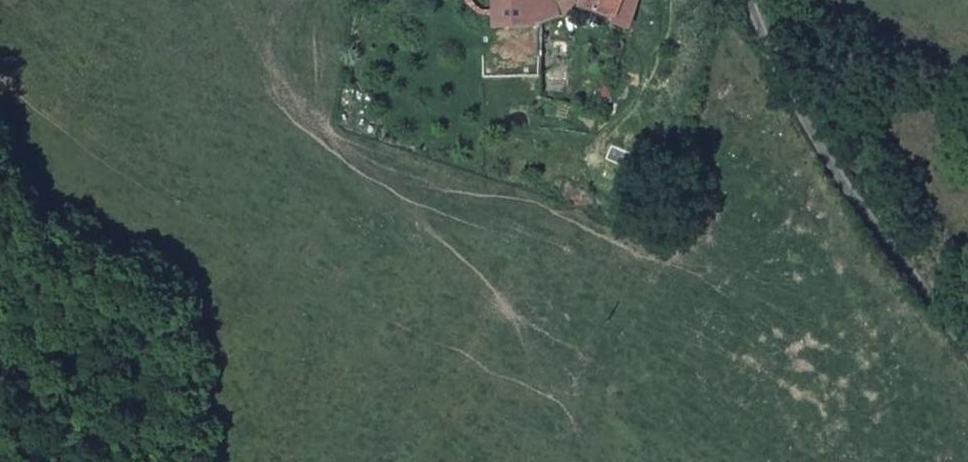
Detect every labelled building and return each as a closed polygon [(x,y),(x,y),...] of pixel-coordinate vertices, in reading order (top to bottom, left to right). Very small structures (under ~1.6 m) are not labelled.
[(510,31),(554,30),(596,9),(634,21),(638,7),(650,11),(653,0),(575,0),(570,2),(570,0),(511,0),(510,31)]
